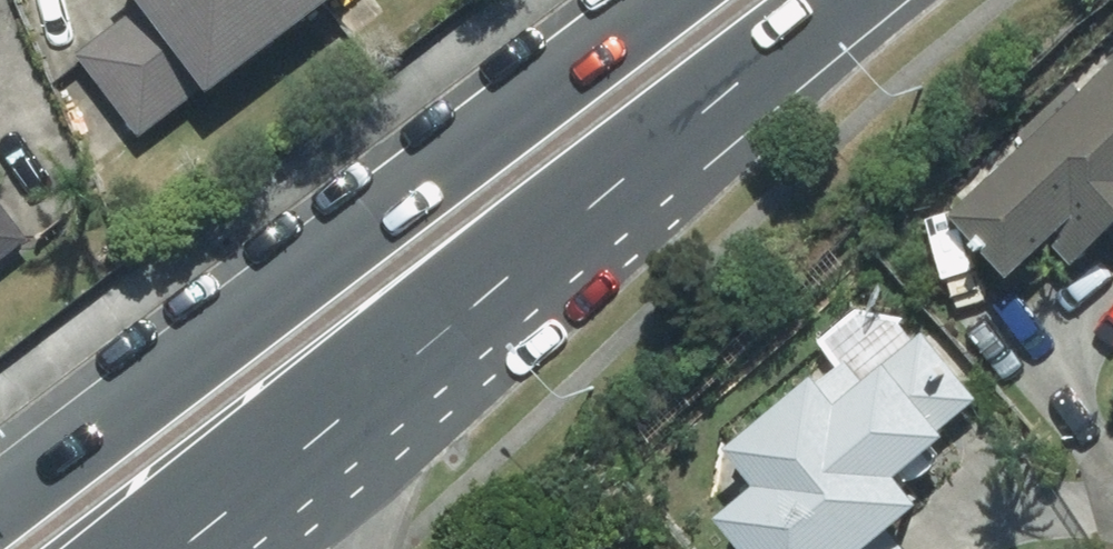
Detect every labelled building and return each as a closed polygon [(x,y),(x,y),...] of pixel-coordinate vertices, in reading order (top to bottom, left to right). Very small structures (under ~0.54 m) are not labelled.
[(89,49),(156,129),(232,65),(242,76),(334,0),(148,0),(89,49)] [(1091,262),(1112,242),(1112,77),(975,203),(1034,266),(1067,236),(1091,262)] [(42,236),(0,182),(0,269),(42,236)] [(742,510),(776,548),(935,548),(915,526),(950,495),(924,466),(1002,397),(943,329),(865,398),(830,429),(796,391),(748,434),(783,474),(742,510)]
